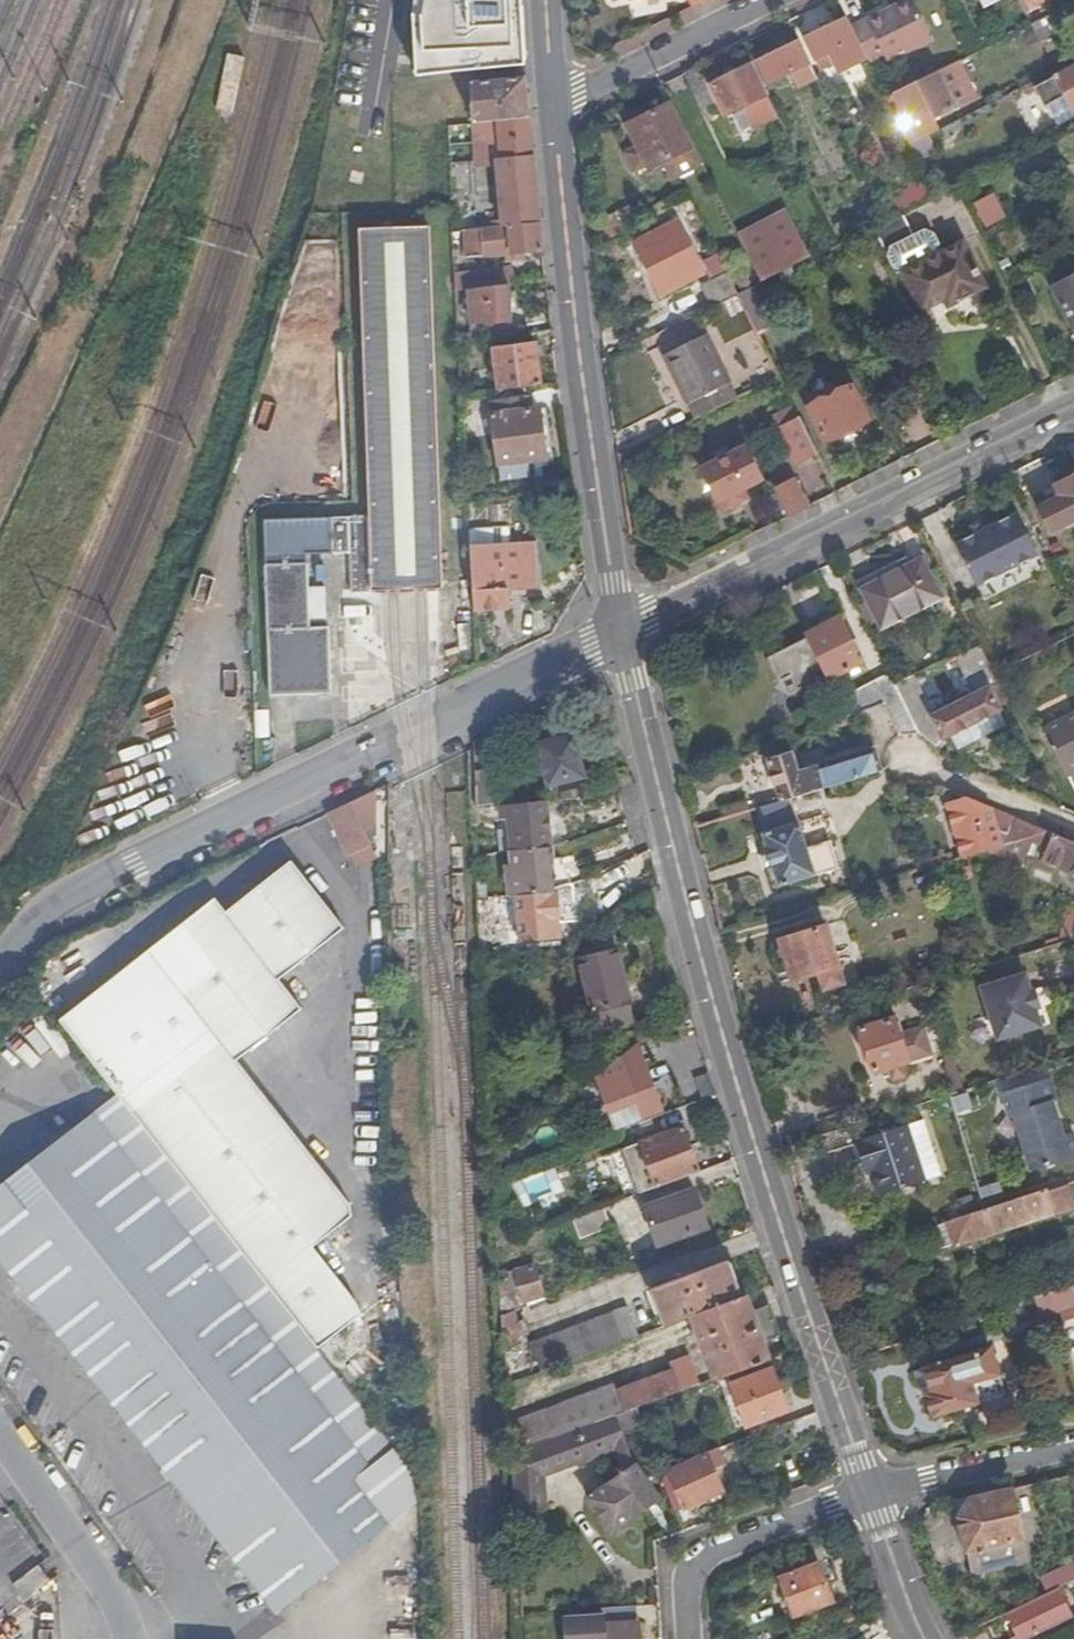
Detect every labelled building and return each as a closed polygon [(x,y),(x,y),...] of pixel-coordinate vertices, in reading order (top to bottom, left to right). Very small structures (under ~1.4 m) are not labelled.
[(511,52),(511,0),(416,0),(413,17),(417,53),(477,52),(511,52)] [(867,64),(884,56),(887,62),(931,41),(911,0),(903,0),(889,7),(890,10),(883,14),(881,11),(849,27),(866,60),(867,64)] [(1024,11),(1046,0),(1019,0),(1024,11)] [(838,73),(866,60),(849,27),(845,18),(804,39),(815,61),(828,54),(838,73)] [(798,86),(815,78),(797,42),(755,63),(766,84),(791,72),(798,86)] [(777,117),(751,65),(710,86),(725,117),(755,103),(765,122),(777,117)] [(695,68),(683,74),(695,101),(707,94),(695,68)] [(1045,107),(1058,100),(1061,107),(1069,104),(1072,109),(1073,109),(1073,108),(1073,68),(1035,88),(1044,107),(1045,107)] [(952,109),(934,71),(884,96),(893,115),(900,112),(905,120),(923,111),(928,121),(952,109)] [(471,84),(473,124),(497,123),(529,120),(525,78),(471,84)] [(1056,127),(1073,117),(1073,111),(1073,109),(1072,109),(1069,104),(1061,107),(1058,100),(1045,107),(1056,127)] [(649,170),(686,152),(693,148),(671,105),(627,127),(649,170)] [(503,227),(539,223),(529,120),(497,123),(498,131),(486,131),(488,154),(500,154),(501,161),(496,161),(503,227)] [(908,145),(915,159),(932,151),(925,137),(908,145)] [(697,158),(693,148),(686,152),(690,161),(697,158)] [(475,163),(478,230),(488,229),(486,183),(483,181),(482,163),(475,163)] [(919,200),(932,193),(926,181),(912,188),(919,200)] [(890,200),(878,205),(884,218),(896,212),(890,200)] [(785,209),(736,233),(758,278),(807,253),(785,209)] [(868,227),(880,250),(910,235),(897,211),(896,212),(884,218),(868,227)] [(634,243),(659,295),(701,274),(675,222),(634,243)] [(478,230),(464,232),(468,259),(542,251),(539,223),(503,227),(488,229),(478,230)] [(437,586),(424,225),(355,229),(362,514),(255,518),(262,694),(325,693),(323,626),(305,627),(301,554),(340,554),(342,590),(391,588),(420,587),(437,586)] [(922,259),(939,251),(931,234),(920,230),(910,235),(922,259)] [(910,235),(880,250),(893,274),(900,271),(920,310),(941,300),(945,307),(984,286),(960,240),(939,251),(922,259),(910,235)] [(792,275),(797,285),(818,275),(808,257),(789,267),(792,275)] [(789,267),(775,274),(779,281),(792,275),(789,267)] [(474,276),(476,289),(506,285),(515,284),(514,271),(474,276)] [(712,306),(737,293),(727,273),(702,286),(712,306)] [(1072,328),(1073,327),(1073,274),(1050,286),(1072,328)] [(473,343),(510,338),(506,285),(476,289),(468,290),(473,343)] [(752,286),(737,293),(756,332),(771,325),(752,286)] [(662,357),(695,420),(737,398),(704,336),(662,357)] [(753,361),(767,355),(761,342),(747,348),(753,361)] [(501,392),(541,386),(536,345),(496,351),(500,384),(501,392)] [(486,394),(501,392),(500,384),(485,386),(486,394)] [(825,440),(867,419),(850,386),(807,406),(825,440)] [(492,416),(500,481),(529,476),(528,462),(545,459),(539,410),(492,416)] [(795,462),(815,453),(798,417),(778,427),(795,462)] [(741,487),(759,478),(744,446),(699,468),(720,509),(745,497),(741,487)] [(1073,520),(1073,478),(1057,486),(1062,496),(1040,507),(1052,531),(1073,520)] [(774,489),(787,516),(805,507),(792,480),(774,489)] [(977,588),(1039,558),(1017,515),(956,545),(977,588)] [(538,547),(490,550),(493,616),(511,615),(510,594),(540,592),(538,547)] [(470,551),(475,617),(493,616),(490,550),(470,551)] [(882,627),(941,599),(923,560),(864,589),(882,627)] [(829,676),(831,679),(864,662),(843,618),(808,635),(810,638),(769,658),(781,683),(792,678),(799,692),(829,676)] [(895,684),(917,735),(932,744),(937,753),(939,737),(997,711),(986,688),(999,682),(995,673),(980,645),(953,657),(970,695),(931,713),(914,675),(895,684)] [(986,688),(997,711),(1010,705),(999,682),(986,688)] [(917,735),(895,684),(841,706),(843,714),(845,719),(884,706),(890,717),(899,736),(917,735)] [(845,719),(841,721),(844,733),(890,717),(884,706),(845,719)] [(1043,728),(1066,775),(1073,771),(1073,713),(1043,728)] [(841,721),(845,719),(843,714),(820,721),(822,727),(841,721)] [(807,732),(796,737),(801,753),(812,749),(807,732)] [(573,737),(568,738),(571,750),(576,748),(573,737)] [(546,788),(583,780),(576,748),(571,750),(568,738),(537,745),(546,788)] [(824,789),(879,772),(873,751),(817,768),(824,789)] [(791,799),(824,789),(817,768),(798,773),(793,754),(768,762),(780,802),(791,799)] [(474,810),(498,808),(495,769),(473,770),(474,810)] [(378,831),(379,789),(332,812),(351,852),(356,850),(363,863),(380,854),(370,835),(378,831)] [(780,802),(755,810),(779,885),(814,875),(791,799),(780,802)] [(550,848),(547,803),(500,808),(501,815),(506,815),(508,840),(503,840),(504,853),(510,852),(550,848)] [(962,849),(965,856),(988,849),(1003,844),(992,810),(974,803),(949,811),(962,849)] [(992,810),(1003,844),(1043,832),(992,810)] [(1043,832),(1003,844),(988,849),(1022,862),(1029,844),(1047,852),(1053,836),(1043,832)] [(1053,836),(1047,852),(1042,863),(1073,877),(1073,845),(1053,836)] [(550,848),(510,852),(512,889),(508,889),(508,898),(555,894),(554,889),(565,884),(564,869),(560,869),(559,862),(551,862),(550,848)] [(220,917),(65,1039),(112,1099),(321,1365),(362,1333),(360,1321),(316,1264),(355,1234),(353,1223),(240,1079),(303,1029),(280,1000),(348,947),(296,880),(231,931),(220,917)] [(555,894),(508,898),(509,912),(514,912),(516,941),(558,937),(555,894)] [(1073,939),(1073,905),(1067,904),(1061,943),(1073,939)] [(822,990),(842,984),(824,926),(778,941),(790,980),(816,972),(822,990)] [(987,965),(977,969),(982,987),(1029,972),(1028,968),(1073,956),(1073,939),(1061,943),(987,965)] [(528,962),(528,950),(507,952),(508,963),(528,962)] [(577,963),(591,1015),(596,1014),(601,1031),(631,1023),(626,1005),(628,1005),(615,953),(577,963)] [(872,1072),(889,1067),(900,1063),(906,1062),(898,1036),(893,1019),(860,1030),(872,1072)] [(924,1028),(898,1036),(906,1062),(931,1054),(924,1028)] [(637,1044),(595,1078),(614,1127),(661,1109),(637,1044)] [(900,1063),(889,1067),(893,1079),(904,1076),(900,1063)] [(1033,1170),(1073,1157),(1073,1133),(1060,1137),(1049,1104),(1058,1101),(1051,1080),(1003,1094),(1010,1118),(1017,1116),(1033,1170)] [(413,1483),(321,1365),(112,1099),(71,1130),(91,1156),(0,1226),(0,1254),(18,1267),(7,1279),(11,1283),(51,1312),(41,1322),(107,1377),(112,1375),(181,1466),(162,1480),(264,1611),(414,1496),(413,1483)] [(941,1175),(924,1120),(855,1140),(860,1160),(867,1159),(878,1194),(941,1175)] [(622,1151),(637,1195),(697,1173),(681,1129),(622,1151)] [(71,1130),(0,1185),(0,1226),(91,1156),(71,1130)] [(517,1157),(512,1145),(496,1159),(499,1164),(517,1157)] [(1037,1192),(1043,1216),(1072,1207),(1065,1183),(1037,1192)] [(946,1221),(953,1243),(954,1245),(1043,1216),(1037,1192),(983,1209),(946,1221)] [(691,1193),(643,1211),(655,1246),(704,1227),(691,1193)] [(608,1230),(600,1208),(569,1220),(577,1241),(608,1230)] [(946,1221),(935,1225),(941,1247),(953,1243),(946,1221)] [(0,1254),(0,1269),(7,1279),(18,1267),(0,1254)] [(649,1291),(662,1328),(691,1317),(737,1300),(724,1263),(649,1291)] [(521,1304),(542,1298),(533,1267),(513,1273),(521,1304)] [(11,1283),(41,1322),(51,1312),(11,1283)] [(1070,1287),(1034,1298),(1040,1317),(1060,1312),(1063,1321),(1073,1317),(1073,1298),(1070,1287)] [(737,1300),(691,1317),(701,1344),(705,1343),(709,1354),(705,1356),(713,1380),(726,1375),(740,1370),(766,1360),(760,1344),(774,1338),(764,1308),(748,1314),(743,1298),(737,1300)] [(517,1312),(498,1319),(500,1352),(514,1347),(517,1346),(517,1338),(525,1338),(526,1324),(517,1324),(517,1312)] [(521,1350),(531,1376),(636,1337),(627,1312),(521,1350)] [(107,1377),(41,1322),(162,1480),(181,1466),(112,1375),(107,1377)] [(931,1392),(925,1394),(932,1415),(1002,1392),(988,1346),(923,1366),(931,1392)] [(516,1382),(514,1347),(500,1352),(502,1387),(516,1382)] [(505,1423),(507,1456),(636,1408),(699,1385),(688,1358),(667,1365),(670,1374),(615,1394),(612,1384),(505,1423)] [(784,1411),(766,1360),(740,1370),(744,1380),(730,1385),(745,1426),(784,1411)] [(726,1375),(730,1385),(744,1380),(740,1370),(726,1375)] [(507,1456),(511,1512),(544,1510),(542,1477),(601,1456),(621,1475),(585,1498),(608,1532),(658,1500),(633,1468),(620,1432),(641,1424),(636,1408),(507,1456)] [(674,1470),(671,1464),(658,1469),(681,1532),(694,1527),(683,1503),(722,1485),(715,1463),(726,1459),(721,1446),(710,1450),(711,1452),(674,1470)] [(1027,1565),(1011,1489),(954,1502),(965,1554),(969,1554),(975,1578),(1027,1565)] [(49,1578),(37,1564),(11,1587),(23,1600),(49,1578)] [(792,1618),(831,1604),(818,1568),(779,1582),(792,1618)] [(1022,1592),(1028,1604),(1048,1594),(1042,1582),(1022,1592)] [(1058,1590),(1048,1594),(1028,1604),(1006,1615),(1018,1638),(1023,1638),(1071,1616),(1058,1590)] [(601,1614),(601,1622),(568,1623),(568,1625),(560,1625),(560,1638),(637,1638),(636,1611),(601,1614)]
